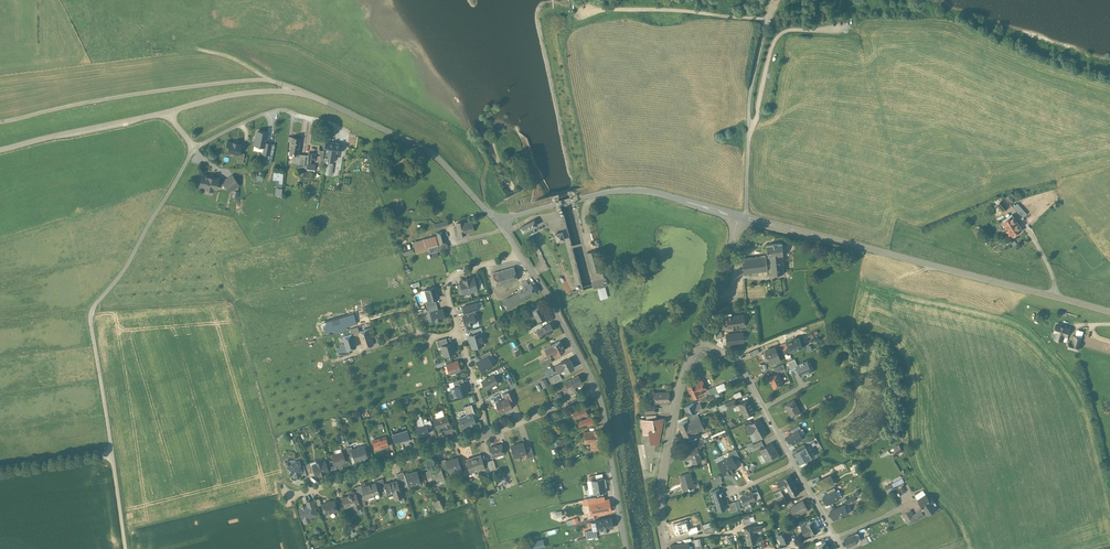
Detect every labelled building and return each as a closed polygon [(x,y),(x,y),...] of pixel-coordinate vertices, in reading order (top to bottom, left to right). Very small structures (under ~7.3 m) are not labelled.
[(268,133),(261,131),(260,132),(257,132),(256,137),(254,138),(254,140),(255,142),(254,144),(264,146),(265,146),(266,142),(268,133)] [(301,138),(292,136),(289,155),(298,156),(301,138)] [(240,154),(242,144),(238,143),(239,142),(233,141),(233,142),(227,141),(226,145),(228,145),(227,152),(230,152),(240,154)] [(327,142),(323,141),(320,159),(323,160),(323,161),(326,162),(329,142),(327,142)] [(271,143),(266,142),(265,146),(264,146),(263,153),(269,154),(271,143)] [(341,144),(329,142),(326,162),(333,163),(334,152),(339,153),(341,144)] [(332,174),(334,164),(327,162),(325,173),(332,174)] [(273,179),(276,179),(276,187),(283,187),(283,169),(274,169),(273,179)] [(214,178),(209,177),(210,176),(202,175),(200,185),(206,187),(206,189),(213,190),(213,188),(217,189),(218,184),(226,186),(223,181),(218,180),(218,178),(214,177),(214,178)] [(232,175),(223,181),(226,186),(230,191),(233,189),(239,185),(232,175)] [(1004,196),(993,205),(997,209),(1000,207),(1004,211),(1012,204),(1004,196)] [(1027,214),(1017,204),(1014,207),(1024,217),(1027,214)] [(1013,214),(1003,221),(1012,236),(1023,229),(1013,214)] [(520,226),(523,232),(538,225),(534,219),(520,226)] [(448,220),(434,224),(436,229),(449,225),(448,220)] [(472,221),(464,223),(464,221),(457,222),(459,235),(466,234),(465,232),(474,231),(472,221)] [(443,231),(437,232),(437,235),(440,244),(446,242),(443,231)] [(562,231),(558,233),(558,231),(555,232),(555,233),(554,234),(555,238),(556,237),(557,239),(556,239),(556,242),(558,241),(558,243),(562,242),(562,240),(565,239),(562,231)] [(437,235),(413,242),(416,253),(424,251),(429,249),(428,247),(440,244),(437,235)] [(440,244),(428,247),(429,249),(430,253),(443,249),(446,248),(448,247),(447,242),(446,242),(440,244)] [(783,242),(767,244),(769,256),(770,255),(782,254),(784,254),(783,242)] [(595,249),(587,252),(591,267),(592,272),(601,269),(599,264),(595,249)] [(782,254),(770,255),(773,274),(784,273),(782,254)] [(766,255),(741,258),(743,273),(756,271),(767,270),(766,255)] [(514,267),(493,273),(497,286),(518,279),(514,267)] [(474,277),(467,279),(471,292),(474,291),(474,290),(477,289),(475,280),(474,277)] [(471,292),(467,279),(460,280),(461,284),(463,293),(467,292),(467,293),(471,292)] [(502,301),(507,309),(524,299),(524,300),(537,292),(531,283),(529,284),(526,280),(522,283),(524,287),(518,290),(518,291),(502,301)] [(436,287),(425,290),(428,300),(435,298),(439,297),(436,287)] [(435,298),(428,300),(425,301),(427,306),(436,304),(435,298)] [(476,302),(462,306),(464,315),(462,315),(465,325),(473,323),(474,326),(479,325),(475,310),(479,309),(476,302)] [(436,304),(427,306),(429,313),(427,314),(429,321),(432,320),(433,321),(446,318),(443,308),(438,309),(436,304)] [(540,306),(532,310),(533,311),(527,314),(531,321),(537,318),(537,320),(545,315),(540,306)] [(354,313),(322,322),(325,332),(335,330),(337,338),(343,336),(346,335),(343,327),(357,323),(354,313)] [(731,315),(726,316),(726,317),(727,326),(728,327),(732,326),(744,325),(744,324),(745,324),(744,318),(743,318),(742,314),(731,315)] [(540,323),(530,328),(530,329),(532,331),(542,326),(540,323)] [(550,323),(537,330),(540,337),(553,330),(550,323)] [(1069,329),(1056,325),(1054,331),(1057,332),(1055,338),(1061,340),(1063,336),(1064,335),(1064,334),(1067,335),(1069,329)] [(358,326),(350,329),(351,333),(351,334),(352,333),(353,336),(359,334),(358,331),(359,331),(358,326)] [(481,327),(472,330),(473,334),(467,336),(469,343),(470,342),(472,348),(485,344),(481,332),(482,332),(481,327)] [(359,331),(358,331),(359,334),(363,347),(373,344),(368,328),(359,331)] [(742,332),(726,334),(727,343),(743,341),(742,332)] [(346,335),(343,336),(347,349),(356,346),(353,336),(352,333),(351,334),(346,335)] [(343,336),(337,338),(341,351),(347,349),(343,336)] [(1081,337),(1074,336),(1072,343),(1069,342),(1068,347),(1078,349),(1081,337)] [(448,344),(446,337),(437,340),(439,347),(442,346),(442,345),(448,344)] [(800,337),(788,342),(791,351),(792,351),(792,350),(796,349),(803,346),(800,337)] [(560,340),(551,345),(553,347),(546,350),(549,356),(555,352),(556,354),(565,350),(560,340)] [(448,344),(442,345),(442,346),(445,355),(455,352),(452,342),(448,344)] [(786,342),(780,345),(783,350),(788,348),(786,342)] [(775,347),(765,351),(771,364),(781,360),(775,347)] [(490,350),(481,355),(483,358),(488,356),(492,354),(490,350)] [(483,358),(477,361),(482,371),(492,366),(492,364),(488,356),(483,358)] [(550,357),(540,362),(543,367),(552,361),(550,357)] [(569,358),(555,365),(558,371),(564,368),(566,372),(574,367),(569,358)] [(452,362),(447,364),(450,373),(461,370),(458,360),(452,362)] [(807,360),(803,362),(803,361),(800,362),(801,363),(796,365),(801,375),(812,370),(807,360)] [(783,364),(774,368),(777,374),(778,373),(779,373),(786,370),(783,364)] [(552,367),(544,371),(546,376),(554,372),(552,367)] [(558,372),(549,377),(553,384),(562,379),(558,372)] [(779,373),(778,373),(777,374),(772,376),(772,375),(768,377),(770,381),(771,381),(774,387),(778,385),(780,386),(783,384),(784,382),(783,380),(781,379),(779,373)] [(493,375),(482,381),(486,388),(487,390),(492,388),(491,386),(497,382),(493,375)] [(578,375),(564,382),(567,388),(572,385),(574,387),(582,382),(578,375)] [(541,380),(544,387),(549,385),(546,378),(541,380)] [(707,390),(701,379),(696,381),(702,392),(707,390)] [(693,383),(692,380),(686,383),(694,398),(702,393),(702,392),(696,381),(693,383)] [(464,383),(454,386),(456,391),(455,392),(456,394),(457,395),(458,396),(468,393),(465,383),(464,383)] [(724,383),(715,386),(718,392),(726,389),(724,383)] [(715,386),(708,390),(711,396),(718,393),(718,392),(715,386)] [(503,394),(505,399),(508,397),(510,400),(514,399),(511,391),(503,394)] [(669,391),(653,392),(654,402),(669,401),(669,391)] [(496,402),(500,413),(513,408),(510,400),(508,397),(505,399),(496,402)] [(734,399),(725,403),(728,409),(737,405),(734,399)] [(748,399),(739,404),(741,409),(740,410),(741,412),(743,413),(744,416),(754,412),(748,399)] [(801,412),(794,399),(785,404),(792,417),(801,412)] [(693,403),(684,407),(686,411),(687,415),(697,411),(695,405),(693,403)] [(472,404),(464,406),(466,412),(473,410),(472,404)] [(655,404),(645,405),(645,413),(655,412),(655,404)] [(584,406),(572,411),(575,418),(587,413),(584,406)] [(473,410),(466,412),(466,415),(459,417),(462,427),(470,424),(470,425),(473,424),(475,423),(473,416),(475,415),(473,410)] [(447,415),(434,419),(437,428),(443,426),(449,424),(447,415)] [(698,415),(687,420),(693,433),(704,428),(698,415)] [(425,421),(423,422),(421,417),(421,418),(417,419),(418,423),(418,424),(419,426),(416,427),(419,436),(429,433),(428,428),(429,428),(428,423),(426,424),(425,421)] [(663,418),(641,419),(644,434),(649,433),(650,442),(658,444),(663,418)] [(767,433),(759,419),(752,423),(745,426),(748,431),(752,429),(758,438),(767,433)] [(687,420),(678,424),(684,437),(693,433),(687,420)] [(449,424),(443,426),(445,432),(453,430),(451,423),(449,424)] [(309,433),(313,437),(319,432),(315,428),(309,433)] [(406,429),(393,433),(392,433),(392,434),(392,435),(393,435),(395,442),(396,442),(395,441),(399,440),(400,442),(399,440),(405,438),(404,434),(408,433),(407,428),(406,428),(406,429)] [(600,430),(584,432),(585,443),(590,443),(591,449),(601,448),(600,430)] [(799,430),(787,436),(789,442),(791,441),(793,444),(802,439),(800,436),(802,435),(799,430)] [(386,436),(373,440),(375,449),(389,445),(386,436)] [(556,446),(566,443),(564,437),(554,440),(556,446)] [(761,440),(750,445),(752,449),(763,444),(761,440)] [(520,443),(519,443),(517,444),(516,444),(511,446),(515,456),(516,456),(518,457),(521,456),(522,454),(526,453),(525,448),(523,442),(520,443)] [(772,442),(759,449),(766,461),(778,454),(772,442)] [(501,444),(489,448),(492,456),(504,453),(501,444)] [(899,445),(894,448),(897,454),(902,451),(899,445)] [(352,449),(354,456),(355,459),(356,460),(357,460),(360,461),(362,458),(363,457),(364,458),(367,457),(364,447),(362,446),(352,449)] [(531,446),(525,448),(526,453),(527,458),(534,456),(531,446)] [(694,448),(681,451),(684,459),(691,457),(693,463),(701,461),(697,447),(694,448)] [(812,457),(810,453),(809,453),(806,447),(800,450),(795,452),(799,459),(801,458),(802,462),(806,460),(812,457)] [(740,457),(735,449),(729,452),(730,455),(731,455),(734,461),(740,457)] [(888,450),(880,454),(883,458),(890,454),(888,450)] [(343,452),(332,455),(334,460),(335,465),(346,462),(343,452)] [(481,455),(473,457),(477,470),(485,467),(483,462),(481,455)] [(734,461),(731,455),(730,455),(724,459),(731,471),(735,470),(734,469),(738,467),(734,461)] [(446,461),(449,470),(449,472),(449,471),(455,469),(457,473),(462,471),(458,457),(446,461)] [(473,457),(466,459),(468,467),(470,472),(477,470),(473,457)] [(493,459),(487,461),(489,468),(490,470),(496,469),(493,459)] [(731,471),(724,459),(717,462),(724,475),(727,473),(728,473),(731,471)] [(321,460),(316,462),(317,463),(313,465),(316,474),(320,473),(320,475),(325,473),(324,472),(328,470),(325,461),(321,462),(321,460)] [(300,461),(290,463),(290,462),(288,461),(286,461),(285,463),(286,465),(288,466),(290,474),(293,473),(294,477),(301,475),(300,472),(303,471),(302,470),(301,465),(300,461)] [(313,465),(306,467),(308,473),(309,476),(316,474),(313,465)] [(441,467),(426,472),(430,483),(445,479),(442,469),(441,467)] [(417,471),(406,474),(409,483),(420,480),(419,478),(417,471)] [(690,472),(680,475),(682,484),(681,484),(683,489),(688,488),(689,489),(689,487),(693,486),(694,486),(690,472)] [(800,492),(791,474),(778,481),(782,489),(787,486),(792,496),(800,492)] [(831,475),(817,481),(820,490),(831,485),(833,484),(831,480),(833,479),(831,475)] [(720,476),(711,478),(712,485),(722,482),(720,476)] [(596,479),(591,479),(591,480),(594,492),(597,492),(597,493),(598,492),(605,490),(603,478),(596,479)] [(397,481),(385,485),(386,488),(388,495),(393,493),(395,498),(396,499),(399,498),(400,497),(404,496),(400,485),(399,486),(397,481)] [(362,487),(365,497),(379,493),(378,491),(376,483),(362,487)] [(892,483),(885,487),(888,493),(895,490),(892,483)] [(719,488),(711,490),(712,494),(711,494),(712,499),(713,498),(716,507),(725,505),(719,488)] [(787,502),(781,489),(774,493),(780,504),(785,502),(785,503),(787,502)] [(929,498),(923,489),(915,495),(919,500),(918,502),(919,504),(921,504),(925,510),(922,511),(921,510),(914,515),(913,515),(917,520),(927,513),(929,515),(936,509),(932,503),(934,501),(931,497),(929,498)] [(831,492),(825,495),(826,497),(824,498),(827,504),(839,499),(835,490),(831,492)] [(751,491),(740,496),(745,505),(747,504),(749,506),(754,504),(753,501),(755,500),(755,499),(752,494),(751,491)] [(758,491),(752,494),(755,499),(761,497),(758,491)] [(348,495),(348,496),(342,498),(344,506),(353,504),(355,510),(361,508),(358,500),(356,493),(352,495),(351,494),(350,494),(349,494),(348,495)] [(604,495),(582,499),(583,505),(588,504),(590,515),(611,511),(608,497),(605,498),(604,495)] [(440,498),(432,501),(435,510),(438,509),(438,511),(444,509),(440,498)] [(335,500),(323,503),(324,508),(323,510),(324,512),(325,512),(326,513),(338,510),(335,500)] [(803,500),(790,507),(792,512),(795,511),(797,515),(798,516),(799,515),(799,514),(808,509),(803,500)] [(735,501),(729,503),(731,511),(738,509),(737,506),(735,501)] [(845,504),(830,511),(834,519),(840,516),(842,515),(849,512),(845,504)] [(305,506),(305,505),(302,506),(302,507),(299,508),(303,518),(317,514),(314,506),(309,508),(308,506),(305,506)] [(675,508),(664,510),(667,529),(678,527),(676,515),(675,508)] [(910,510),(903,514),(909,524),(917,520),(913,515),(914,515),(910,510)] [(749,515),(742,517),(743,524),(750,523),(749,515)] [(611,517),(602,519),(595,520),(595,521),(597,529),(612,526),(611,517)] [(814,520),(801,526),(806,536),(811,533),(811,534),(819,530),(814,520)] [(753,526),(744,528),(745,536),(754,534),(754,530),(761,529),(761,524),(753,526)] [(593,529),(585,531),(586,538),(597,536),(596,529),(593,529)] [(787,530),(778,534),(782,543),(791,539),(787,530)] [(754,534),(745,536),(747,544),(756,542),(764,541),(763,536),(755,538),(754,534)] [(854,534),(844,539),(848,546),(857,542),(856,539),(854,534)] [(532,541),(534,548),(536,548),(545,547),(543,539),(532,541)]
